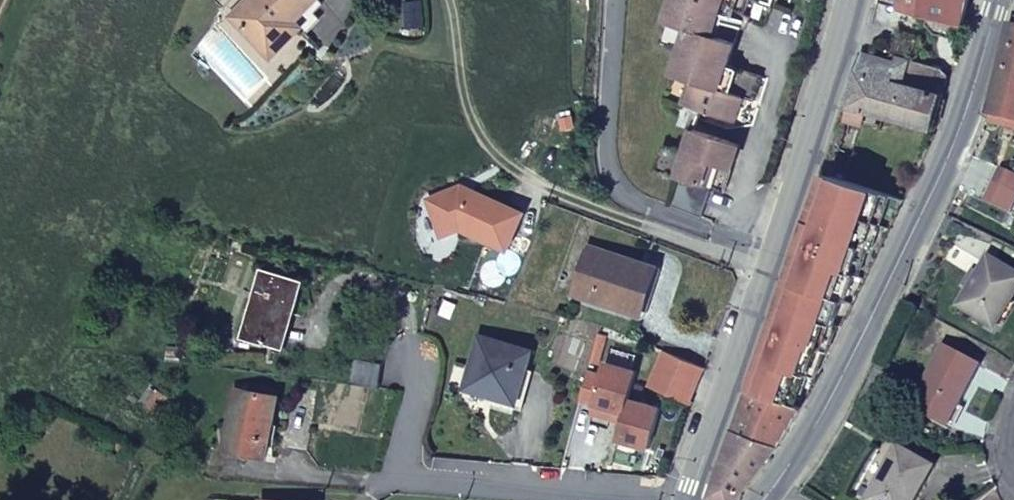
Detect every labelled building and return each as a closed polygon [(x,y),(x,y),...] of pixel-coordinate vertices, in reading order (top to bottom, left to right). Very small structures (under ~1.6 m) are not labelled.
[(289,40),(283,34),(293,24),(316,1),(315,0),(250,0),(242,7),(252,17),(240,30),(270,60),(289,40)] [(662,24),(685,31),(671,77),(693,84),(686,108),(733,123),(741,99),(752,103),(760,78),(725,67),(747,0),(669,0),(662,24)] [(877,4),(913,13),(910,23),(922,27),(925,16),(959,26),(965,0),(877,0),(877,4)] [(230,20),(240,30),(252,17),(242,7),(230,20)] [(989,113),(1013,119),(1013,19),(1012,26),(1008,25),(989,113)] [(289,40),(299,30),(293,24),(283,34),(289,40)] [(932,94),(939,70),(897,58),(894,64),(862,55),(846,107),(882,118),(929,132),(939,97),(932,94)] [(878,130),(882,118),(846,107),(842,119),(878,130)] [(677,179),(668,209),(700,220),(712,190),(726,143),(690,132),(684,154),(661,147),(652,171),(677,179)] [(738,147),(726,143),(712,190),(723,194),(738,147)] [(1013,194),(1013,177),(1001,171),(995,184),(1013,194)] [(852,305),(900,202),(821,178),(786,282),(852,305)] [(425,204),(440,240),(458,232),(506,253),(521,216),(459,190),(425,204)] [(573,295),(639,316),(653,271),(588,250),(573,295)] [(959,307),(994,328),(1013,295),(1013,274),(989,259),(959,307)] [(283,316),(292,319),(301,286),(260,274),(241,340),(273,349),(283,316)] [(803,405),(852,305),(786,282),(772,319),(749,386),(803,405)] [(273,349),(283,352),(292,319),(283,316),(273,349)] [(530,354),(478,339),(463,390),(515,405),(530,354)] [(943,345),(909,409),(945,429),(979,364),(943,345)] [(678,402),(692,365),(652,349),(648,359),(658,363),(647,389),(678,402)] [(353,363),(349,386),(377,390),(380,367),(353,363)] [(692,365),(678,402),(691,408),(704,370),(692,365)] [(749,386),(747,393),(800,410),(803,405),(749,386)] [(265,460),(276,401),(234,393),(223,452),(265,460)] [(747,393),(734,430),(778,446),(800,410),(747,393)] [(156,394),(147,408),(157,415),(166,401),(156,394)] [(606,420),(583,419),(583,430),(605,432),(606,420)] [(734,430),(717,477),(710,497),(716,499),(737,499),(778,446),(734,430)] [(867,499),(915,499),(933,468),(896,447),(867,499)]
